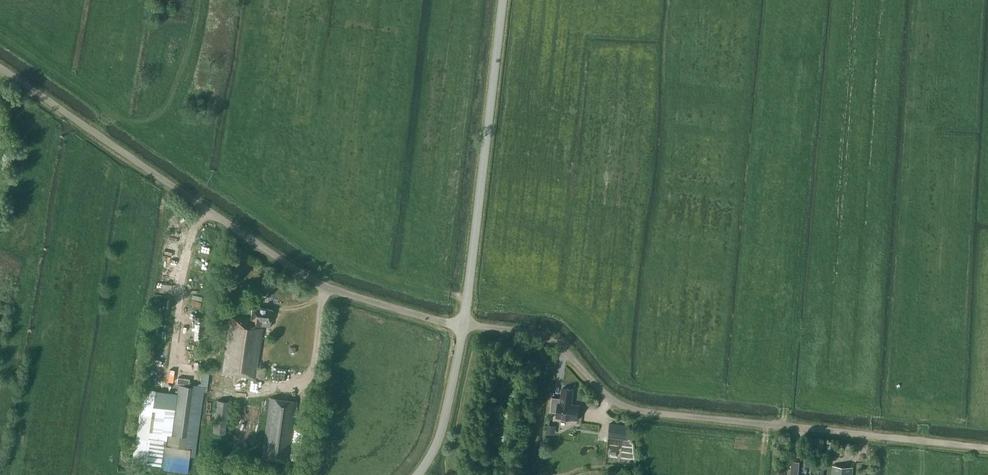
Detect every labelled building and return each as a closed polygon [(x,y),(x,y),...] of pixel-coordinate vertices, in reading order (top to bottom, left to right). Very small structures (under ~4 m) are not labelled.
[(202,252),(210,255),(214,247),(205,243),(202,252)] [(264,379),(266,368),(257,366),(263,325),(270,326),(272,309),(252,306),(251,318),(231,316),(223,373),(264,379)] [(178,384),(171,434),(186,436),(193,386),(178,384)] [(580,405),(572,404),(574,389),(562,388),(561,402),(559,402),(557,417),(570,418),(570,419),(578,420),(580,405)] [(297,401),(270,397),(262,457),(289,461),(297,401)] [(229,401),(218,400),(213,431),(225,433),(229,401)] [(548,431),(556,432),(557,424),(549,423),(548,431)] [(610,427),(609,439),(629,441),(631,429),(617,427),(617,428),(610,427)] [(222,466),(230,465),(230,452),(221,452),(222,466)] [(799,462),(792,461),(791,474),(798,474),(799,462)] [(853,467),(833,465),(832,474),(852,474),(853,467)]
